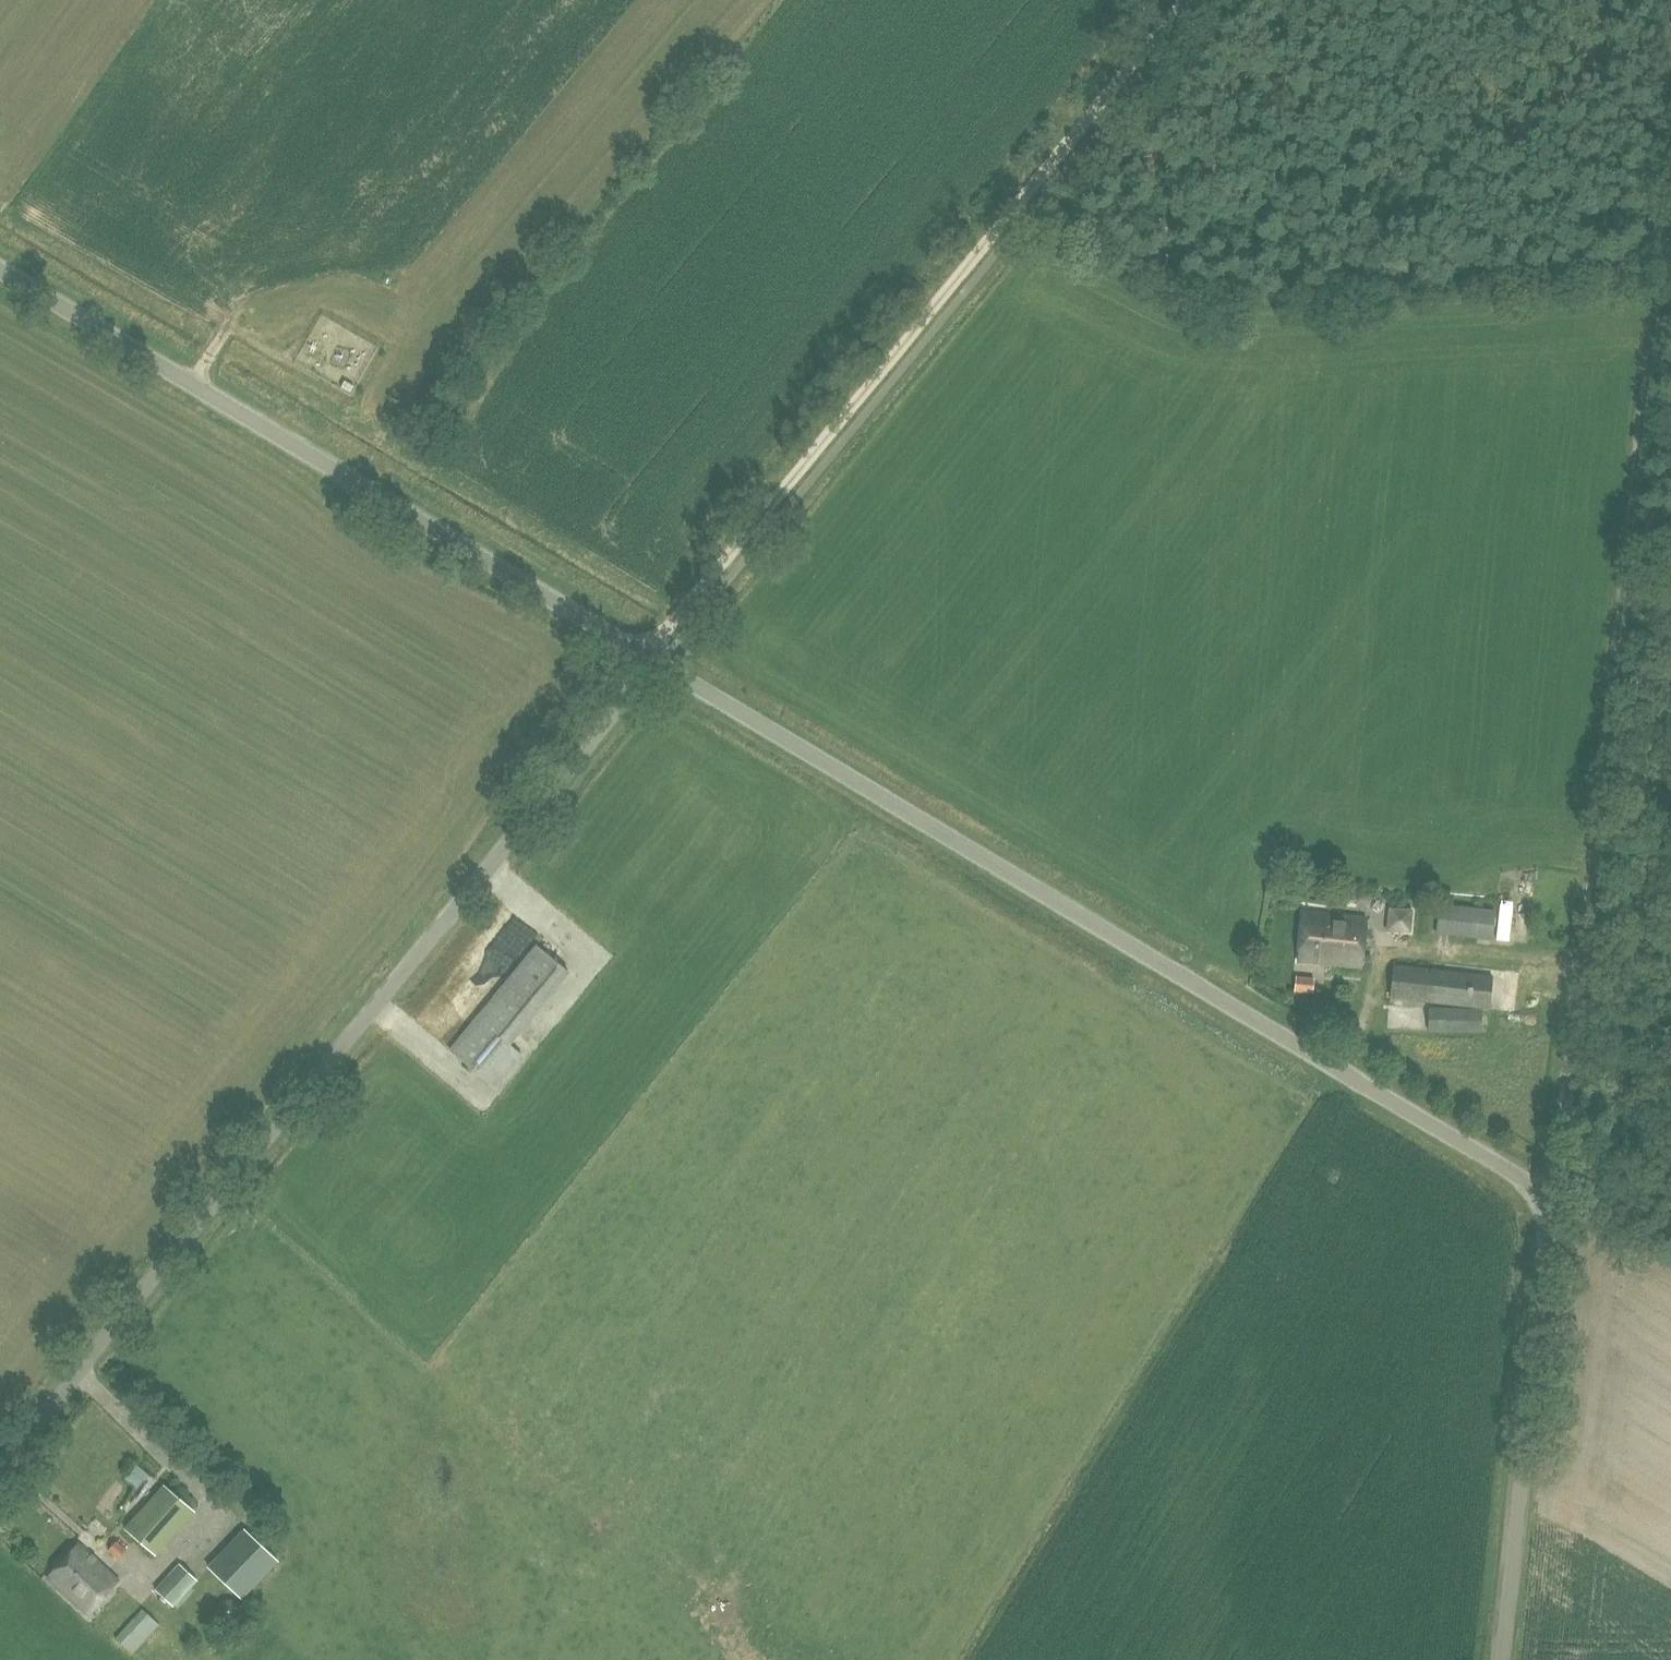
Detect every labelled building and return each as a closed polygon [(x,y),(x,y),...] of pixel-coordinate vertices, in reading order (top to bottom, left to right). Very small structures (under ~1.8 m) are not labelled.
[(1505,946),(1522,946),(1522,906),(1506,906),(1505,946)] [(1411,934),(1414,908),(1388,907),(1386,932),(1411,934)] [(1478,938),(1492,939),(1495,910),(1481,908),(1478,938)] [(1361,968),(1366,919),(1303,912),(1298,961),(1361,968)] [(457,972),(485,997),(524,955),(496,930),(457,972)] [(495,1087),(522,1054),(512,1046),(570,974),(537,946),(451,1051),(495,1087)] [(1488,1009),(1492,977),(1394,966),(1390,998),(1488,1009)] [(1313,992),(1314,980),(1296,978),(1295,990),(1313,992)] [(432,1006),(450,1031),(476,1011),(458,987),(432,1006)] [(1492,1032),(1491,1017),(1481,1015),(1481,1010),(1429,1008),(1429,1031),(1481,1032),(1481,1031),(1492,1032)] [(133,1364),(140,1355),(135,1351),(128,1359),(133,1364)] [(124,1489),(134,1496),(158,1462),(147,1455),(124,1489)] [(155,1555),(194,1514),(165,1484),(148,1501),(135,1517),(139,1521),(130,1531),(155,1555)] [(242,1598),(278,1560),(245,1529),(209,1566),(242,1598)] [(88,1614),(118,1579),(79,1544),(48,1578),(88,1614)] [(174,1605),(197,1579),(180,1563),(156,1589),(174,1605)] [(132,1654),(158,1623),(142,1608),(115,1637),(132,1654)]
